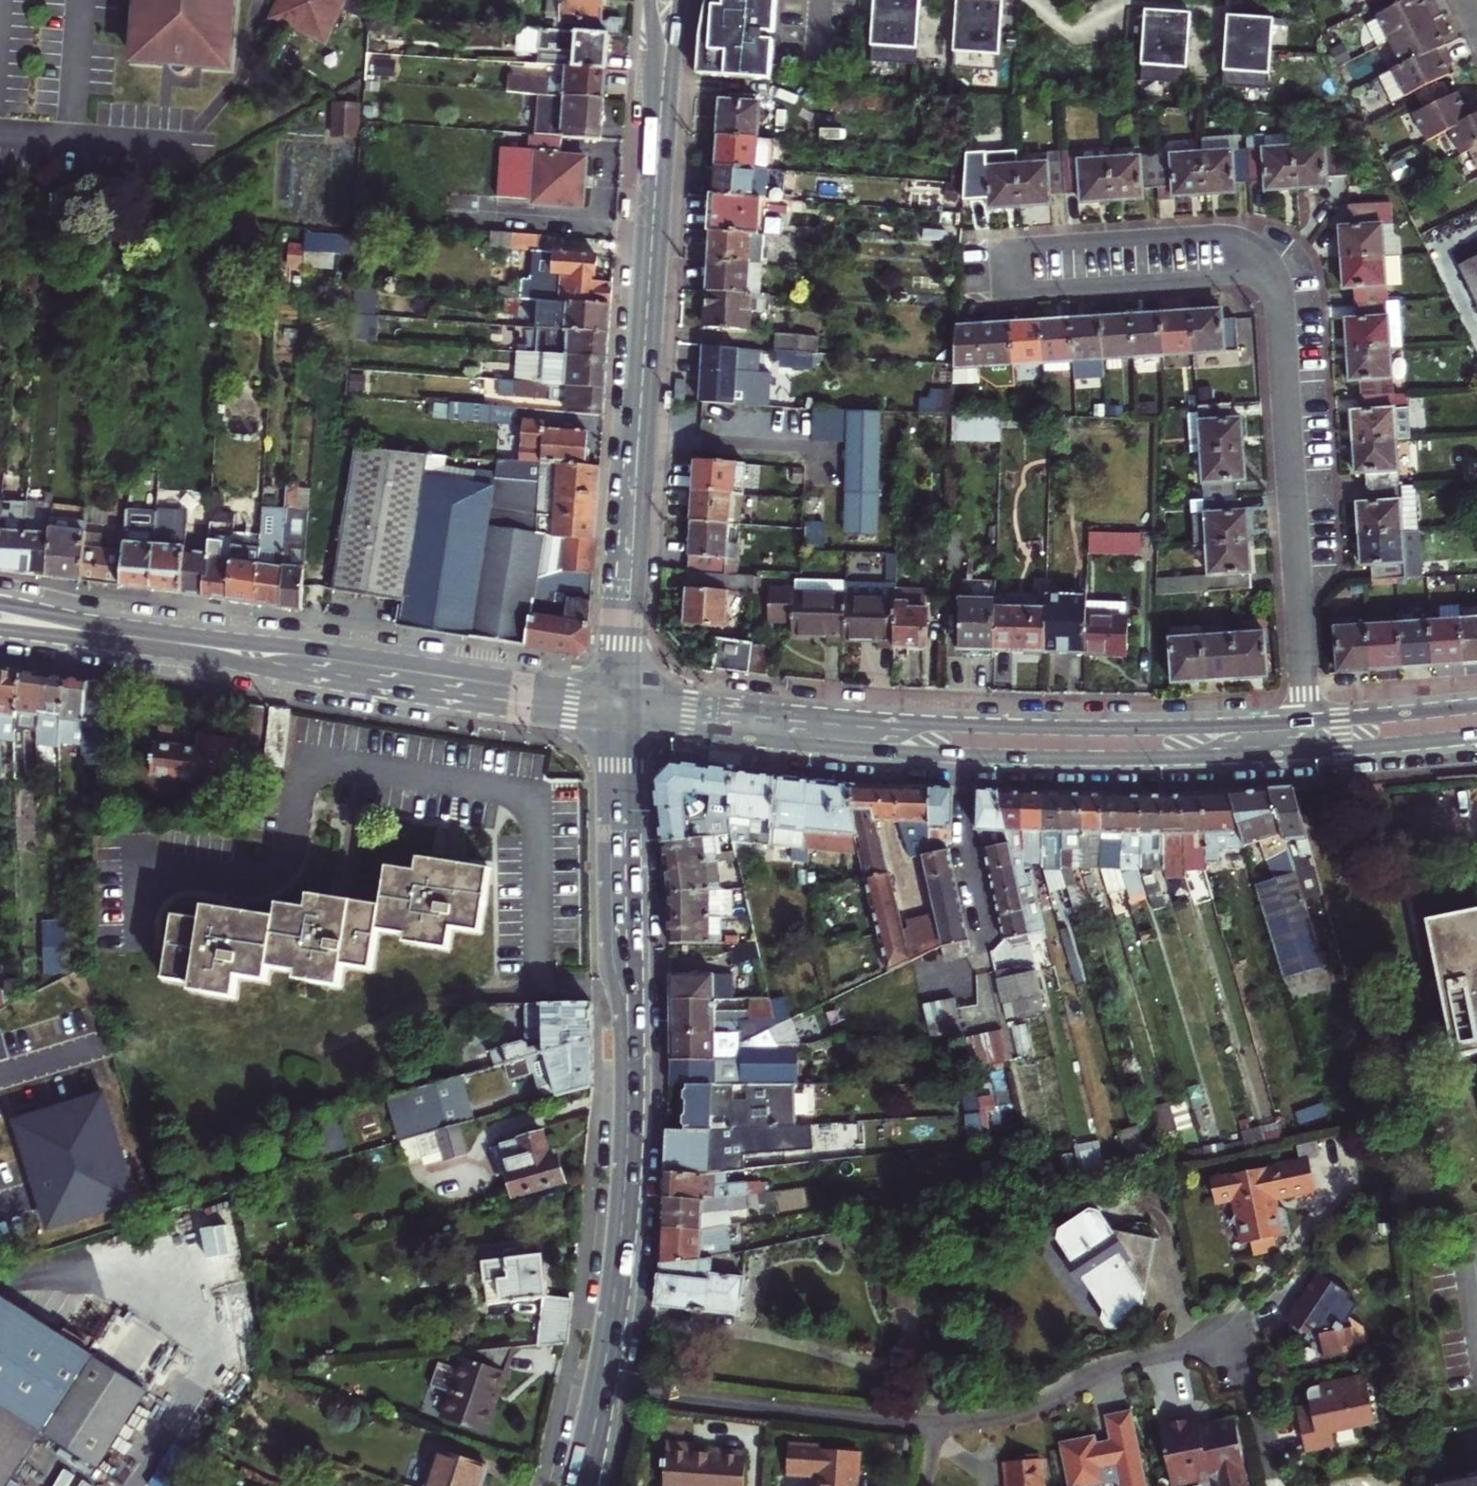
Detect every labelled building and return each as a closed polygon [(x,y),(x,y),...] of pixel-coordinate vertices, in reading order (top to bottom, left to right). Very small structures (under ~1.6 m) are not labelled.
[(136,64),(230,70),(234,0),(140,0),(136,64)] [(270,21),(328,45),(347,0),(279,0),(270,21)] [(564,0),(548,0),(547,21),(562,22),(564,0)] [(562,22),(564,22),(563,32),(610,36),(622,37),(623,20),(611,19),(606,29),(601,28),(603,0),(564,0),(562,22)] [(701,22),(697,82),(770,87),(775,0),(705,0),(701,22)] [(902,0),(873,0),(869,68),(915,72),(919,1),(902,0)] [(1375,13),(1377,16),(1366,21),(1377,44),(1388,39),(1441,13),(1437,4),(1435,0),(1425,0),(1424,0),(1401,0),(1375,13)] [(1002,7),(956,3),(952,74),(997,78),(1002,7)] [(1441,13),(1388,39),(1399,64),(1445,43),(1440,33),(1449,29),(1446,24),(1441,13)] [(397,35),(398,21),(370,18),(369,32),(397,35)] [(1190,21),(1144,18),(1139,88),(1186,91),(1190,21)] [(1272,27),(1227,23),(1222,94),(1267,97),(1272,27)] [(563,32),(521,29),(519,50),(540,52),(539,65),(567,67),(608,70),(609,53),(610,36),(563,32)] [(1342,38),(1329,45),(1336,61),(1349,55),(1342,38)] [(1450,53),(1445,43),(1399,64),(1391,68),(1404,95),(1448,73),(1443,64),(1453,59),(1450,53)] [(606,87),(608,70),(567,67),(566,81),(509,77),(508,93),(540,95),(605,100),(606,87)] [(1424,137),(1447,127),(1476,112),(1476,110),(1474,104),(1470,96),(1461,101),(1457,92),(1413,114),(1424,137)] [(604,120),(605,100),(540,95),(538,137),(563,138),(602,141),(604,120)] [(381,124),(382,105),(364,103),(363,123),(381,124)] [(337,105),(335,135),(360,137),(362,107),(337,105)] [(764,147),(767,112),(726,110),(726,111),(725,127),(724,139),(723,144),(764,147)] [(1447,127),(1459,152),(1468,147),(1476,143),(1476,112),(1447,127)] [(1239,147),(1240,135),(1207,135),(1207,146),(1239,147)] [(586,185),(588,160),(561,158),(563,138),(538,137),(530,136),(529,151),(503,149),(499,199),(527,201),(528,188),(535,188),(534,201),(534,206),(584,210),(586,185)] [(1270,189),(1271,199),(1286,198),(1302,197),(1299,155),(1298,141),(1252,145),(1253,160),(1255,190),(1270,189)] [(1476,165),(1476,143),(1468,147),(1476,165)] [(764,147),(723,144),(722,159),(721,175),(762,177),(773,169),(774,157),(766,147),(764,147)] [(1356,185),(1353,151),(1299,155),(1302,197),(1320,195),(1333,194),(1333,187),(1356,185)] [(1087,206),(1089,216),(1103,215),(1120,214),(1117,171),(1115,156),(1085,158),(1086,174),(1070,175),(1073,208),(1087,206)] [(1242,202),(1240,191),(1255,190),(1253,160),(1208,164),(1211,205),(1232,203),(1242,202)] [(1024,179),(1023,163),(973,170),(970,217),(996,215),(997,225),(1015,224),(1028,223),(1024,179)] [(1211,205),(1208,164),(1162,167),(1164,199),(1165,212),(1180,211),(1180,208),(1192,207),(1211,205)] [(1164,199),(1162,167),(1117,171),(1120,214),(1135,212),(1150,211),(1149,200),(1164,199)] [(762,177),(721,175),(720,190),(720,193),(719,206),(768,209),(794,210),(796,179),(762,177)] [(1073,208),(1070,175),(1024,179),(1028,223),(1047,220),(1058,219),(1058,209),(1073,208)] [(528,188),(527,201),(534,201),(535,188),(528,188)] [(768,209),(719,206),(717,224),(716,240),(765,243),(768,209)] [(1398,207),(1354,210),(1356,236),(1346,236),(1347,255),(1348,267),(1390,264),(1387,222),(1399,221),(1398,207)] [(1400,229),(1399,221),(1387,222),(1390,264),(1408,263),(1406,235),(1400,229)] [(329,255),(355,257),(356,239),(306,234),(305,252),(329,255)] [(542,237),(492,234),(491,249),(541,253),(542,237)] [(765,243),(716,240),(715,256),(714,270),(770,274),(773,244),(765,243)] [(303,268),(305,248),(295,247),(293,267),(303,268)] [(328,270),(329,255),(305,252),(303,268),(328,270)] [(540,292),(500,289),(499,299),(548,302),(613,307),(614,294),(614,287),(604,286),(605,277),(597,276),(598,258),(543,254),(540,292)] [(1459,265),(1476,302),(1476,256),(1459,265)] [(1362,312),(1394,310),(1390,264),(1348,267),(1350,284),(1351,298),(1361,297),(1362,312)] [(768,303),(770,274),(714,270),(713,286),(712,299),(768,303)] [(351,315),(353,287),(340,286),(336,338),(349,339),(351,315)] [(774,319),(775,303),(768,303),(712,299),(710,320),(709,335),(751,338),(752,318),(774,319)] [(538,329),(548,330),(611,334),(611,323),(613,307),(548,302),(546,317),(504,314),(503,327),(538,329)] [(1356,359),(1397,356),(1394,310),(1362,312),(1363,327),(1353,328),(1354,343),(1356,359)] [(376,331),(378,317),(351,315),(349,339),(365,340),(366,330),(376,331)] [(1211,323),(1194,324),(1197,367),(1246,363),(1244,331),(1228,332),(1227,321),(1211,323)] [(1166,327),(1169,370),(1197,367),(1194,324),(1177,326),(1166,327)] [(1139,373),(1169,370),(1166,327),(1149,328),(1136,329),(1139,373)] [(546,350),(548,330),(538,329),(536,349),(546,350)] [(1107,332),(1110,375),(1139,373),(1136,329),(1119,331),(1107,332)] [(610,349),(611,334),(548,330),(546,350),(536,349),(536,354),(546,355),(609,360),(610,349)] [(1081,393),(1111,390),(1110,375),(1107,332),(1088,334),(1077,335),(1080,378),(1081,393)] [(1047,337),(1050,380),(1080,378),(1077,335),(1058,336),(1047,337)] [(1031,338),(1018,340),(1019,382),(1050,380),(1047,337),(1031,338)] [(820,343),(778,340),(777,357),(784,358),(817,360),(819,360),(820,343)] [(1019,382),(1018,340),(989,342),(961,345),(958,388),(984,386),(985,395),(1004,400),(1020,399),(1019,382)] [(536,354),(516,353),(515,373),(533,375),(533,376),(544,377),(546,355),(536,354)] [(773,379),(760,378),(762,357),(706,353),(706,357),(704,380),(702,405),(702,407),(771,411),(773,379)] [(608,377),(609,360),(546,355),(544,377),(533,376),(533,375),(515,373),(514,383),(607,391),(608,377)] [(1369,405),(1401,403),(1397,356),(1356,359),(1357,375),(1358,391),(1368,390),(1369,405)] [(816,374),(817,360),(784,358),(783,372),(816,374)] [(499,373),(483,372),(482,381),(485,381),(498,382),(499,373)] [(484,393),(485,381),(482,381),(477,381),(476,393),(484,393)] [(606,407),(607,391),(514,383),(498,382),(485,381),(484,393),(550,399),(550,402),(569,404),(568,414),(605,417),(606,407)] [(984,386),(958,388),(957,398),(957,404),(985,402),(985,395),(984,386)] [(957,404),(957,398),(937,397),(935,421),(956,422),(957,404)] [(1207,418),(1217,417),(1216,401),(1201,402),(1202,418),(1207,418)] [(1363,450),(1404,447),(1416,446),(1413,402),(1401,403),(1369,405),(1370,419),(1360,420),(1362,435),(1363,450)] [(517,410),(450,404),(449,420),(516,426),(517,410)] [(1162,413),(1142,415),(1143,427),(1163,425),(1162,413)] [(851,451),(849,497),(882,498),(887,418),(818,414),(818,434),(817,448),(851,451)] [(1250,440),(1249,429),(1238,430),(1237,415),(1217,417),(1207,418),(1210,463),(1251,459),(1250,440)] [(1007,436),(1007,424),(958,422),(957,447),(1006,449),(1007,436)] [(522,446),(543,449),(543,463),(585,466),(590,464),(590,456),(590,451),(587,448),(588,433),(554,430),(553,426),(523,424),(522,446)] [(1408,495),(1404,447),(1363,450),(1364,468),(1365,481),(1374,480),(1375,496),(1408,495)] [(428,455),(356,449),(348,500),(332,591),(405,601),(425,476),(428,455)] [(1253,482),(1251,459),(1210,463),(1213,508),(1244,506),(1243,491),(1254,491),(1253,482)] [(544,538),(544,539),(596,541),(599,507),(601,468),(585,466),(543,463),(541,484),(537,537),(544,538)] [(746,470),(696,468),(696,472),(695,482),(694,497),(744,501),(746,470)] [(488,528),(494,489),(425,476),(405,601),(400,627),(460,636),(471,624),(488,528)] [(541,484),(496,480),(494,489),(488,528),(537,537),(541,484)] [(287,525),(288,509),(288,507),(289,487),(264,485),(261,524),(275,525),(287,525)] [(219,508),(220,493),(212,493),(210,522),(217,523),(233,524),(233,517),(224,515),(219,508)] [(1424,538),(1421,493),(1408,495),(1375,496),(1376,511),(1367,512),(1368,527),(1369,542),(1424,538)] [(47,495),(46,503),(27,502),(22,573),(48,576),(52,520),(53,505),(53,496),(47,495)] [(93,518),(93,497),(85,497),(85,508),(84,522),(81,581),(152,589),(157,511),(126,509),(123,554),(99,552),(101,519),(93,518)] [(744,501),(694,497),(693,512),(692,528),(741,530),(744,501)] [(879,548),(882,498),(849,497),(846,546),(879,548)] [(3,500),(0,539),(0,570),(22,573),(27,502),(3,500)] [(52,520),(84,522),(85,508),(53,505),(52,520)] [(1257,531),(1256,521),(1246,522),(1244,506),(1213,508),(1213,516),(1206,516),(1207,524),(1200,524),(1203,555),(1216,554),(1258,551),(1257,531)] [(281,608),(301,611),(307,510),(288,509),(287,525),(281,608)] [(185,549),(187,514),(157,511),(152,589),(203,596),(205,578),(208,578),(209,562),(207,561),(208,553),(185,549)] [(84,522),(52,520),(48,576),(81,581),(84,522)] [(217,523),(210,522),(209,543),(207,561),(209,562),(208,578),(205,578),(203,596),(228,600),(232,538),(216,537),(217,523)] [(261,535),(260,542),(256,605),(281,608),(287,525),(275,525),(261,524),(261,527),(261,535)] [(544,538),(537,537),(488,528),(471,624),(460,636),(528,646),(537,583),(544,539),(544,538)] [(736,577),(737,564),(741,530),(692,528),(691,549),(689,574),(736,577)] [(828,530),(811,530),(811,553),(828,553),(828,530)] [(260,542),(261,535),(232,533),(232,538),(228,600),(256,605),(260,542)] [(1382,588),(1400,586),(1428,584),(1425,538),(1424,538),(1369,542),(1370,558),(1371,574),(1381,574),(1382,588)] [(594,575),(596,541),(544,539),(537,583),(565,573),(594,575)] [(1149,544),(1093,541),(1092,563),(1148,565),(1149,544)] [(1260,572),(1258,551),(1216,554),(1218,586),(1219,602),(1236,600),(1252,599),(1251,583),(1261,582),(1260,572)] [(890,590),(899,590),(901,557),(891,557),(890,590)] [(594,575),(565,573),(537,583),(528,646),(580,655),(589,648),(594,575)] [(763,584),(736,581),(693,579),(692,600),(690,633),(732,635),(734,601),(761,602),(763,584)] [(978,658),(998,659),(1000,605),(1000,587),(964,585),(962,658),(978,658)] [(1219,602),(1218,586),(1202,587),(1202,585),(1186,586),(1186,588),(1161,590),(1160,606),(1219,602)] [(853,590),(853,588),(799,586),(799,591),(774,590),(773,625),(798,625),(797,641),(815,642),(825,642),(832,642),(832,649),(852,650),(851,648),(853,590)] [(890,590),(853,590),(851,648),(868,649),(883,649),(883,655),(896,655),(898,609),(899,599),(899,590),(890,590)] [(914,609),(914,617),(930,618),(931,600),(899,599),(898,609),(914,609)] [(1050,603),(1050,606),(1050,615),(1048,661),(1066,661),(1088,662),(1090,625),(1091,611),(1091,604),(1050,603)] [(1026,606),(1000,605),(998,659),(1022,660),(1048,661),(1050,615),(1026,614),(1026,606)] [(1050,615),(1050,606),(1026,606),(1026,614),(1050,615)] [(914,617),(914,609),(898,609),(896,655),(896,657),(914,657),(929,658),(930,618),(914,617)] [(1091,611),(1090,625),(1129,627),(1130,612),(1091,611)] [(1468,670),(1476,669),(1476,624),(1466,625),(1468,670)] [(1131,664),(1133,627),(1129,627),(1090,625),(1088,662),(1108,663),(1131,664)] [(1435,628),(1437,672),(1454,671),(1468,670),(1466,625),(1435,628)] [(1403,630),(1406,674),(1420,673),(1437,672),(1435,628),(1403,630)] [(1392,675),(1406,674),(1403,630),(1373,632),(1376,676),(1392,675)] [(1362,677),(1376,676),(1373,632),(1343,634),(1347,678),(1362,677)] [(1174,635),(1177,690),(1189,689),(1207,688),(1205,646),(1204,633),(1174,635)] [(1272,683),(1269,641),(1239,643),(1242,686),(1258,684),(1272,683)] [(1239,643),(1205,646),(1207,688),(1222,687),(1242,686),(1239,643)] [(717,679),(753,684),(770,685),(772,658),(756,655),(756,650),(720,646),(717,679)] [(22,675),(0,672),(0,780),(4,780),(1,741),(15,743),(14,733),(22,675)] [(22,675),(14,733),(15,743),(17,779),(27,779),(27,731),(40,732),(46,678),(22,675)] [(63,744),(68,681),(46,678),(40,732),(39,735),(40,744),(63,744)] [(68,681),(63,744),(84,745),(84,743),(90,683),(68,681)] [(106,686),(90,683),(84,743),(84,745),(84,754),(112,753),(106,686)] [(256,764),(265,707),(251,705),(242,763),(256,764)] [(265,756),(285,758),(292,710),(272,708),(265,756)] [(229,785),(234,743),(200,739),(199,751),(155,746),(151,776),(229,785)] [(263,766),(283,768),(285,758),(265,756),(263,766)] [(678,761),(656,758),(641,775),(648,836),(677,832),(674,812),(695,810),(707,812),(709,822),(702,823),(704,829),(715,827),(714,822),(719,766),(678,761)] [(730,767),(719,766),(714,822),(715,827),(717,836),(739,838),(740,831),(734,831),(735,826),(737,813),(741,769),(730,767)] [(757,815),(761,771),(750,769),(741,769),(737,813),(757,815)] [(761,771),(757,815),(756,828),(755,839),(788,842),(794,774),(779,773),(761,771)] [(797,849),(797,843),(813,844),(813,828),(839,830),(844,847),(874,966),(896,955),(890,927),(867,836),(862,814),(883,815),(884,781),(869,780),(868,802),(840,801),(841,779),(817,777),(794,774),(788,842),(792,843),(791,849),(797,849)] [(868,802),(869,780),(854,780),(841,779),(840,801),(868,802)] [(910,836),(915,836),(914,783),(899,782),(884,781),(883,815),(885,815),(895,851),(908,848),(910,847),(910,843),(910,836)] [(936,832),(939,783),(927,783),(914,783),(915,836),(910,836),(910,843),(914,843),(913,847),(933,843),(932,837),(931,833),(936,833),(936,832)] [(1291,902),(1310,896),(1278,783),(1266,784),(1254,785),(1291,902)] [(995,834),(986,785),(975,784),(963,784),(960,822),(966,828),(967,836),(974,834),(976,838),(995,834)] [(1008,864),(1008,859),(1009,785),(999,785),(986,785),(995,834),(1012,927),(1031,923),(1016,864),(1008,864)] [(1008,859),(1026,860),(1028,786),(1018,786),(1009,785),(1008,859)] [(1291,902),(1254,785),(1235,786),(1214,788),(1230,839),(1231,841),(1246,836),(1257,872),(1241,876),(1277,991),(1315,980),(1291,902)] [(1026,860),(1045,861),(1046,825),(1047,786),(1039,786),(1028,786),(1026,860)] [(1067,826),(1068,788),(1058,787),(1047,786),(1046,825),(1067,826)] [(1076,788),(1068,788),(1067,826),(1066,846),(1066,861),(1073,886),(1081,883),(1076,866),(1076,861),(1084,861),(1086,861),(1088,788),(1076,788)] [(1105,862),(1107,789),(1098,788),(1088,788),(1086,861),(1084,861),(1092,886),(1110,882),(1106,867),(1105,862)] [(1211,839),(1230,839),(1214,788),(1202,788),(1190,789),(1193,855),(1203,854),(1204,839),(1211,839)] [(1124,861),(1125,851),(1129,789),(1117,789),(1107,789),(1105,862),(1124,863),(1124,861)] [(1150,827),(1150,790),(1138,789),(1129,789),(1125,851),(1143,852),(1143,827),(1150,827)] [(1171,849),(1169,789),(1160,790),(1150,790),(1150,827),(1150,862),(1150,867),(1153,877),(1174,877),(1170,863),(1171,849)] [(1194,862),(1193,855),(1190,789),(1179,789),(1169,789),(1171,849),(1170,863),(1189,862),(1194,862)] [(757,815),(737,813),(735,826),(756,828),(757,815)] [(735,826),(734,831),(740,831),(739,838),(755,839),(756,828),(735,826)] [(839,830),(813,828),(813,844),(844,847),(839,830)] [(702,855),(698,829),(677,832),(648,836),(650,849),(651,862),(702,855)] [(976,838),(974,834),(967,836),(977,884),(987,934),(1012,927),(995,834),(976,838)] [(935,852),(933,843),(913,847),(910,847),(908,848),(913,869),(938,864),(935,852)] [(1053,860),(1066,861),(1066,846),(1053,845),(1053,860)] [(189,906),(186,923),(158,918),(148,978),(177,983),(176,990),(220,997),(224,975),(252,980),(255,966),(284,971),(283,976),(327,983),(331,960),(359,965),(366,924),(394,929),(393,935),(437,942),(441,921),(468,926),(478,862),(406,850),(403,866),(374,861),(368,903),(296,892),(293,908),(264,903),(262,918),(189,906)] [(1143,852),(1125,851),(1124,861),(1142,861),(1143,852)] [(720,883),(728,883),(721,853),(714,854),(720,883)] [(702,855),(651,862),(653,873),(655,888),(706,884),(702,855)] [(938,864),(913,869),(918,893),(943,888),(941,879),(938,864)] [(715,883),(706,884),(706,912),(717,912),(715,883)] [(706,884),(655,888),(655,900),(655,912),(706,912),(706,884)] [(943,888),(918,893),(922,911),(924,916),(948,911),(946,902),(943,888)] [(1410,913),(1437,1052),(1466,1046),(1476,1099),(1476,899),(1410,913)] [(924,916),(922,911),(890,927),(896,955),(926,940),(929,939),(924,916)] [(947,942),(955,941),(952,927),(948,911),(924,916),(929,939),(926,940),(930,955),(949,951),(947,942)] [(707,937),(706,912),(655,912),(655,925),(655,937),(707,937)] [(67,923),(45,923),(46,973),(69,972),(67,923)] [(1053,978),(1039,925),(1032,926),(1045,979),(1053,978)] [(997,939),(1014,935),(1012,927),(987,934),(997,939)] [(745,952),(741,938),(713,937),(719,957),(745,952)] [(1027,986),(1021,962),(981,974),(986,997),(1027,986)] [(711,992),(711,969),(655,969),(655,982),(655,992),(700,992),(711,992)] [(21,981),(8,982),(9,996),(22,995),(21,981)] [(986,997),(984,998),(987,1010),(1031,1000),(1027,986),(986,997)] [(736,1015),(701,1014),(700,992),(655,992),(656,1009),(656,1026),(716,1026),(727,1026),(728,1036),(740,1031),(745,1028),(743,1015),(736,1015)] [(768,1018),(761,1021),(754,993),(736,992),(736,1015),(743,1015),(745,1028),(757,1023),(762,1032),(772,1027),(768,1018)] [(471,1017),(446,1026),(442,1074),(447,1072),(491,1058),(578,1032),(578,1015),(578,996),(513,997),(513,1039),(509,1036),(479,1045),(471,1017)] [(943,1001),(910,1001),(909,1031),(949,1031),(943,1001)] [(674,1079),(720,1080),(735,1080),(781,1080),(812,1080),(812,1033),(788,1039),(778,1039),(762,1039),(762,1033),(762,1032),(757,1023),(745,1028),(740,1031),(737,1039),(716,1039),(716,1026),(656,1026),(656,1050),(656,1079),(674,1079)] [(980,1057),(997,1053),(991,1026),(974,1030),(980,1057)] [(778,1039),(772,1027),(762,1032),(762,1033),(762,1039),(778,1039)] [(956,1062),(980,1057),(974,1030),(950,1035),(956,1062)] [(578,1057),(578,1032),(491,1058),(496,1074),(519,1067),(527,1096),(578,1080),(578,1057)] [(442,1074),(432,1077),(375,1095),(389,1138),(390,1137),(443,1121),(461,1116),(447,1072),(442,1074)] [(735,1093),(720,1092),(720,1080),(674,1079),(674,1083),(670,1085),(670,1093),(674,1097),(674,1102),(674,1107),(670,1111),(669,1118),(673,1121),(673,1125),(698,1126),(782,1121),(781,1080),(735,1080),(735,1093)] [(975,1106),(972,1090),(963,1091),(967,1107),(975,1106)] [(92,1092),(4,1119),(37,1225),(125,1197),(92,1092)] [(1146,1126),(1166,1120),(1157,1092),(1137,1098),(1146,1126)] [(1281,1121),(1277,1106),(1263,1110),(1268,1125),(1281,1121)] [(1131,1142),(1122,1114),(1102,1119),(1111,1148),(1131,1142)] [(800,1146),(798,1120),(782,1121),(698,1126),(673,1125),(654,1125),(653,1144),(652,1167),(689,1168),(707,1166),(731,1164),(730,1149),(800,1146)] [(411,1155),(429,1148),(431,1155),(452,1148),(443,1121),(390,1137),(394,1152),(409,1147),(411,1155)] [(452,1124),(458,1156),(472,1153),(466,1121),(452,1124)] [(532,1141),(527,1126),(479,1141),(488,1168),(496,1166),(503,1190),(551,1175),(543,1152),(537,1155),(532,1141)] [(1229,1140),(1227,1129),(1207,1134),(1210,1144),(1229,1140)] [(1103,1139),(1079,1143),(1085,1172),(1109,1167),(1103,1139)] [(1223,1221),(1234,1227),(1236,1234),(1239,1252),(1263,1246),(1260,1234),(1269,1233),(1277,1231),(1270,1202),(1269,1199),(1267,1198),(1265,1197),(1262,1197),(1260,1188),(1300,1179),(1294,1146),(1196,1167),(1202,1192),(1217,1189),(1220,1204),(1212,1214),(1223,1221)] [(411,1155),(413,1161),(431,1155),(429,1148),(411,1155)] [(965,1156),(969,1174),(982,1172),(978,1155),(965,1156)] [(731,1164),(707,1166),(707,1174),(731,1172),(731,1164)] [(651,1191),(695,1194),(734,1189),(734,1179),(703,1181),(703,1174),(707,1174),(707,1166),(689,1168),(652,1167),(652,1177),(651,1191)] [(969,1174),(972,1187),(984,1184),(982,1172),(969,1174)] [(711,1205),(736,1202),(734,1189),(695,1194),(651,1191),(650,1209),(649,1221),(689,1224),(691,1207),(711,1205)] [(711,1205),(691,1207),(689,1224),(711,1220),(713,1220),(711,1205)] [(1104,1216),(1094,1214),(1063,1234),(1061,1244),(1074,1263),(1067,1267),(1084,1292),(1090,1288),(1109,1316),(1108,1326),(1113,1332),(1123,1333),(1128,1328),(1129,1318),(1146,1307),(1147,1302),(1148,1297),(1126,1265),(1133,1260),(1116,1235),(1104,1216)] [(711,1220),(689,1224),(687,1254),(703,1251),(716,1248),(711,1220)] [(687,1255),(687,1254),(689,1224),(649,1221),(648,1237),(647,1258),(687,1255)] [(1226,1236),(1236,1234),(1234,1227),(1223,1221),(1226,1236)] [(1159,1243),(1116,1235),(1133,1260),(1126,1265),(1148,1297),(1159,1243)] [(470,1247),(476,1298),(529,1291),(525,1341),(552,1338),(559,1292),(536,1291),(533,1270),(530,1247),(506,1251),(505,1242),(470,1247)] [(733,1252),(732,1245),(719,1248),(720,1253),(733,1252)] [(687,1255),(647,1258),(644,1284),(642,1301),(727,1313),(731,1274),(702,1271),(703,1251),(687,1254),(687,1255)] [(1309,1336),(1341,1329),(1340,1326),(1335,1301),(1330,1298),(1333,1295),(1341,1282),(1333,1277),(1335,1273),(1301,1251),(1269,1299),(1290,1314),(1294,1308),(1300,1311),(1304,1314),(1309,1336)] [(1330,1298),(1335,1301),(1340,1326),(1354,1323),(1350,1306),(1333,1295),(1330,1298)] [(20,1484),(22,1485),(55,1485),(22,1465),(43,1433),(94,1465),(142,1389),(0,1300),(0,1485),(18,1485),(20,1484)] [(495,1343),(452,1348),(443,1348),(438,1365),(425,1361),(412,1403),(425,1407),(423,1412),(467,1426),(479,1390),(495,1343)] [(1299,1398),(1301,1412),(1287,1414),(1294,1445),(1323,1439),(1321,1425),(1363,1416),(1354,1370),(1299,1382),(1296,1386),(1299,1398)] [(1287,1414),(1301,1412),(1299,1398),(1284,1401),(1286,1408),(1287,1414)] [(1098,1434),(1091,1427),(1078,1430),(1078,1432),(1061,1436),(1070,1479),(1115,1470),(1121,1475),(1123,1485),(1149,1485),(1131,1403),(1107,1408),(1112,1432),(1104,1433),(1098,1434)] [(1227,1407),(1204,1412),(1198,1422),(1188,1424),(1187,1416),(1184,1403),(1145,1412),(1159,1475),(1183,1470),(1186,1467),(1198,1465),(1208,1470),(1211,1482),(1225,1479),(1226,1482),(1239,1480),(1235,1458),(1237,1458),(1227,1407)] [(1198,1422),(1204,1412),(1194,1414),(1187,1416),(1188,1424),(1198,1422)] [(683,1438),(655,1435),(650,1485),(729,1485),(730,1476),(733,1449),(698,1445),(696,1464),(680,1463),(683,1438)] [(851,1449),(845,1449),(831,1447),(807,1445),(808,1440),(777,1437),(774,1467),(804,1470),(803,1485),(847,1485),(851,1449)] [(420,1445),(407,1485),(456,1485),(459,1477),(465,1458),(420,1445)] [(1026,1447),(1005,1448),(1005,1456),(994,1456),(995,1485),(1028,1485),(1026,1447)] [(1426,1484),(1426,1485),(1476,1485),(1476,1472),(1426,1484)]
